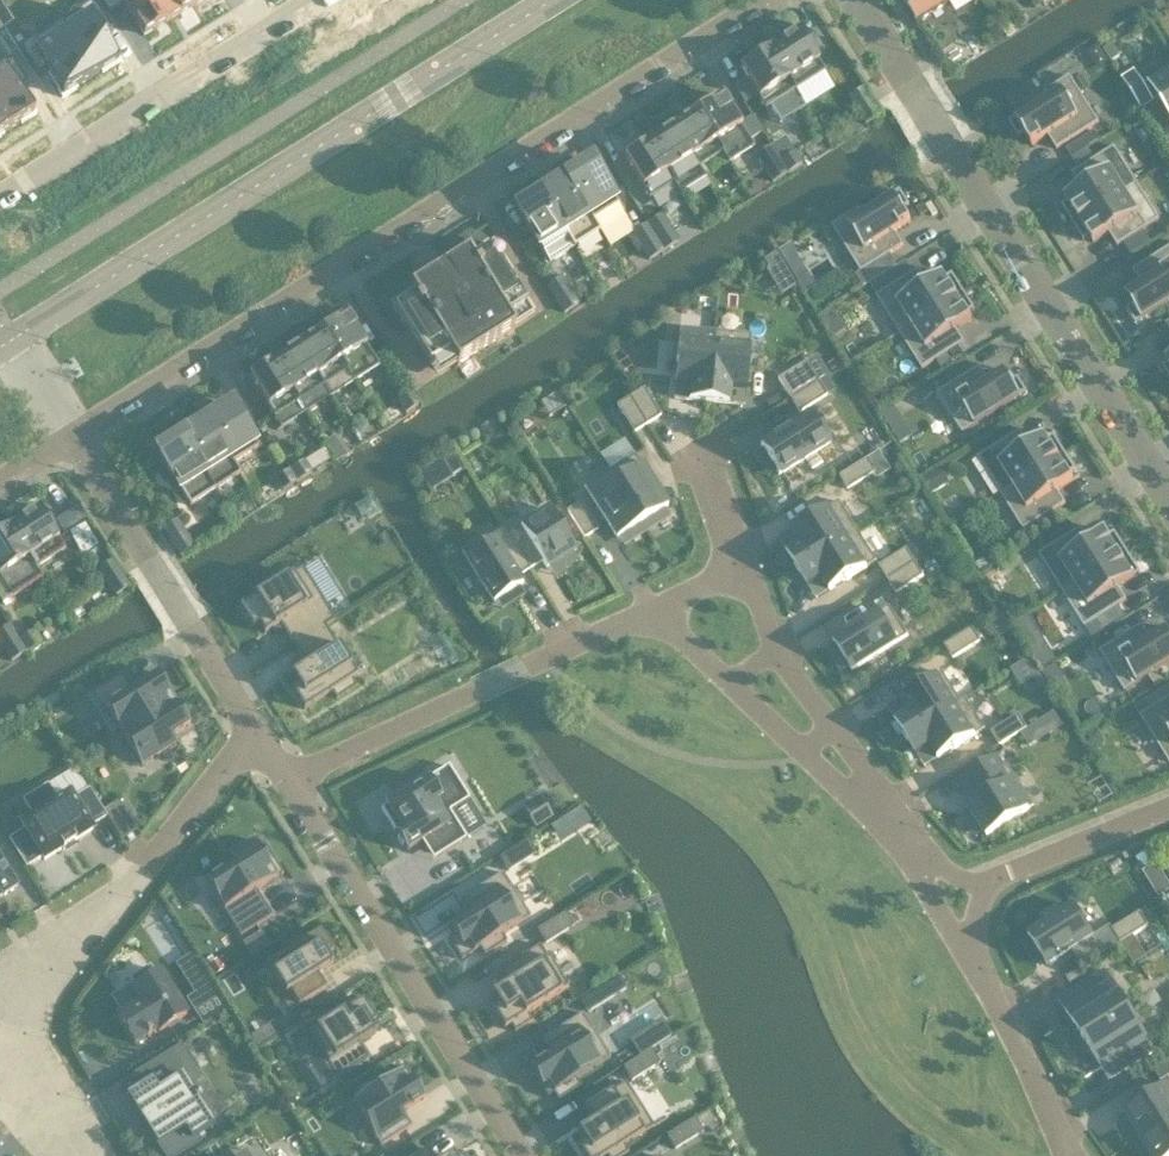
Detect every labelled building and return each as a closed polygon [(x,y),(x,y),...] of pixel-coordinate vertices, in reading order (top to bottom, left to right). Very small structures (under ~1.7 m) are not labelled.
[(2,31),(16,22),(8,9),(2,0),(0,0),(0,28),(2,31)] [(56,23),(91,79),(119,61),(103,36),(112,30),(94,0),(93,0),(56,23)] [(108,12),(123,3),(144,37),(169,21),(156,0),(101,0),(108,12)] [(169,21),(194,6),(190,0),(156,0),(169,21)] [(918,23),(955,0),(904,0),(918,23)] [(56,23),(19,47),(38,77),(47,71),(63,97),(91,79),(56,23)] [(799,31),(769,49),(805,107),(834,89),(824,73),(825,72),(799,31)] [(769,49),(739,68),(746,79),(756,95),(765,110),(769,107),(779,123),(805,107),(769,49)] [(0,65),(0,116),(9,130),(34,114),(18,89),(27,83),(12,58),(0,65)] [(1153,100),(1136,73),(1123,81),(1141,108),(1153,100)] [(1151,86),(1168,114),(1168,74),(1151,86)] [(1099,123),(1070,76),(1043,93),(1047,99),(1010,123),(1019,138),(1025,134),(1032,146),(1048,136),(1057,150),(1099,123)] [(739,124),(722,96),(696,112),(722,154),(728,164),(754,148),(749,140),(739,124)] [(651,113),(660,108),(657,102),(648,108),(651,113)] [(722,154),(696,112),(673,127),(706,178),(709,176),(703,166),(722,154)] [(9,130),(0,116),(0,136),(9,130)] [(751,116),(739,124),(749,140),(761,132),(751,116)] [(706,178),(673,127),(647,143),(673,184),(686,204),(689,202),(683,192),(706,178)] [(1095,131),(1066,149),(1072,157),(1088,147),(1100,139),(1095,131)] [(673,184),(647,143),(623,158),(649,200),(673,184)] [(786,173),(779,162),(770,147),(756,155),(773,182),(786,173)] [(1088,147),(1072,157),(1079,169),(1095,160),(1088,147)] [(1073,224),(1137,183),(1115,148),(1095,160),(1079,169),(1072,174),(1080,187),(1064,197),(1068,203),(1062,206),(1073,224)] [(802,164),(794,152),(779,162),(786,173),(802,164)] [(625,216),(599,174),(598,174),(591,162),(588,164),(588,163),(586,165),(582,159),(564,169),(568,176),(566,177),(600,231),(625,216)] [(600,231),(566,177),(541,193),(575,247),(600,231)] [(1160,220),(1137,183),(1073,224),(1084,241),(1090,238),(1093,243),(1109,233),(1118,246),(1160,220)] [(895,232),(911,222),(904,210),(910,206),(901,192),(863,215),(859,209),(832,226),(861,272),(891,254),(904,246),(895,232)] [(575,247),(541,193),(516,209),(524,221),(523,221),(550,263),(575,247)] [(678,242),(661,215),(647,224),(664,251),(678,242)] [(664,251),(647,224),(633,233),(649,260),(664,251)] [(1130,255),(1151,242),(1145,231),(1124,244),(1130,255)] [(764,257),(782,293),(801,284),(804,291),(817,285),(796,241),(764,257)] [(534,316),(500,263),(487,243),(455,263),(422,283),(423,284),(390,304),(437,377),(514,330),(534,316)] [(1168,304),(1168,248),(1133,271),(1141,284),(1125,294),(1133,306),(1127,310),(1136,325),(1168,304)] [(861,272),(858,275),(865,287),(871,283),(898,266),(891,254),(861,272)] [(898,266),(871,283),(878,295),(915,272),(907,260),(898,266)] [(899,333),(964,292),(953,275),(947,279),(943,273),(927,283),(919,270),(915,272),(878,295),(877,296),(899,333)] [(578,305),(561,278),(548,286),(564,313),(578,305)] [(965,342),(956,329),(972,319),(969,313),(975,310),(964,292),(899,333),(922,369),(965,342)] [(380,366),(347,315),(322,330),(355,382),(380,366)] [(293,338),(302,333),(299,327),(290,333),(293,338)] [(355,382),(322,330),(297,346),(323,387),(330,398),(355,382)] [(284,344),(293,338),(290,333),(281,338),(284,344)] [(715,333),(714,343),(709,404),(714,404),(714,403),(734,405),(734,403),(735,389),(746,390),(746,384),(747,375),(747,371),(748,371),(749,366),(748,366),(750,335),(715,333)] [(709,404),(714,343),(679,340),(677,359),(676,359),(676,365),(677,365),(676,368),(676,378),(675,384),(686,385),(685,399),(684,400),(704,402),(704,403),(709,404)] [(323,387),(297,346),(274,360),(307,412),(310,410),(304,400),(323,387)] [(307,412),(274,360),(248,377),(281,428),(307,412)] [(778,380),(791,400),(818,382),(805,362),(778,380)] [(963,434),(1027,393),(1018,378),(1012,382),(1004,370),(988,380),(980,367),(937,393),(963,434)] [(799,413),(826,396),(818,382),(791,400),(799,413)] [(644,389),(630,397),(647,424),(661,416),(644,389)] [(420,404),(413,393),(399,401),(406,413),(420,404)] [(647,424),(630,397),(617,405),(634,433),(647,424)] [(259,448),(239,417),(231,405),(207,419),(234,463),(259,448)] [(882,414),(899,441),(911,433),(895,406),(882,414)] [(779,476),(830,444),(811,414),(760,446),(779,476)] [(234,463),(207,419),(183,435),(216,490),(241,474),(234,463)] [(216,490),(183,435),(179,438),(175,431),(158,442),(161,448),(159,450),(157,452),(164,464),(190,506),(216,490)] [(1001,494),(1065,454),(1054,436),(1048,440),(1045,434),(1029,444),(1020,431),(978,457),(1001,494)] [(1066,504),(1058,490),(1074,480),(1070,475),(1076,471),(1065,454),(1001,494),(1023,530),(1066,504)] [(667,507),(634,455),(609,471),(642,523),(667,507)] [(455,457),(445,463),(453,475),(462,469),(455,457)] [(865,460),(839,476),(847,490),(874,473),(865,460)] [(311,472),(304,461),(289,470),(297,481),(311,472)] [(922,478),(931,493),(948,482),(939,467),(922,478)] [(297,481),(289,470),(275,479),(282,491),(297,481)] [(642,523),(609,471),(584,487),(617,539),(642,523)] [(797,570),(858,532),(839,502),(813,518),(813,517),(808,520),(808,521),(806,523),(798,528),(792,531),(798,540),(786,548),(785,548),(796,566),(795,566),(797,570)] [(598,530),(580,503),(567,511),(584,538),(598,530)] [(65,550),(39,508),(10,527),(36,568),(65,550)] [(549,509),(520,527),(542,562),(547,570),(549,568),(573,553),(575,552),(549,509)] [(193,546),(177,520),(163,528),(180,555),(193,546)] [(531,569),(509,534),(503,525),(462,552),(494,603),(522,585),(517,577),(531,569)] [(1059,525),(1046,533),(1051,540),(1064,532),(1059,525)] [(36,568),(10,527),(0,533),(0,579),(12,598),(42,578),(36,568)] [(542,562),(520,527),(509,534),(531,569),(542,562)] [(1061,591),(1126,550),(1115,533),(1109,537),(1105,531),(1089,541),(1081,528),(1039,554),(1061,591)] [(877,562),(858,532),(797,570),(800,574),(801,573),(811,590),(813,590),(825,582),(830,591),(835,588),(843,583),(846,581),(847,582),(852,579),(851,578),(877,562)] [(880,567),(888,580),(916,563),(907,549),(880,567)] [(1127,600),(1119,587),(1140,573),(1126,550),(1061,591),(1084,627),(1085,626),(1118,606),(1127,600)] [(129,587),(113,560),(99,569),(115,595),(129,587)] [(897,594),(924,576),(916,563),(888,580),(897,594)] [(255,597),(239,607),(253,628),(259,624),(264,633),(280,624),(294,645),(325,625),(326,626),(335,620),(335,619),(302,568),(273,586),(268,579),(251,590),(255,597)] [(852,671),(908,636),(890,606),(834,641),(835,644),(851,668),(852,671)] [(1118,606),(1085,626),(1092,639),(1126,618),(1118,606)] [(18,641),(9,625),(0,631),(0,642),(12,661),(25,652),(18,641)] [(307,666),(291,676),(297,685),(291,689),(304,710),(332,692),(336,700),(357,687),(353,679),(357,676),(326,626),(325,625),(294,645),(307,666)] [(1168,664),(1168,632),(1166,628),(1150,638),(1142,625),(1099,651),(1125,692),(1168,664)] [(954,659),(981,642),(972,628),(945,646),(954,659)] [(40,643),(33,631),(18,641),(25,652),(40,643)] [(131,689),(94,713),(111,739),(111,740),(121,734),(120,733),(174,699),(157,673),(131,689)] [(905,738),(966,700),(966,699),(961,702),(942,673),(922,686),(921,685),(916,688),(917,689),(901,699),(909,712),(897,719),(895,720),(904,734),(903,734),(905,738)] [(122,674),(85,697),(94,713),(131,689),(122,674)] [(1140,716),(1168,762),(1168,698),(1140,716)] [(178,743),(173,736),(190,725),(174,699),(120,733),(121,734),(141,766),(178,743)] [(959,746),(985,730),(966,700),(905,738),(908,742),(909,741),(917,755),(918,754),(930,747),(938,759),(954,749),(955,750),(960,747),(959,746)] [(1000,746),(1027,729),(1019,716),(992,733),(1000,746)] [(963,776),(971,788),(1003,768),(995,755),(963,776)] [(1008,765),(1003,768),(971,788),(978,800),(968,806),(971,810),(985,833),(987,836),(1034,807),(1008,765)] [(448,766),(380,809),(407,851),(422,842),(433,860),(440,856),(466,839),(450,812),(470,800),(448,766)] [(25,829),(9,839),(26,868),(43,858),(44,860),(63,849),(63,850),(75,842),(74,841),(93,830),(91,827),(107,817),(103,810),(89,789),(73,799),(70,793),(57,801),(48,785),(24,800),(34,816),(22,824),(25,829)] [(119,800),(103,810),(107,817),(109,820),(125,810),(119,800)] [(542,802),(527,812),(536,826),(551,816),(542,802)] [(272,916),(256,891),(283,874),(264,844),(258,847),(254,840),(230,855),(234,862),(205,881),(240,936),(272,916)] [(537,854),(528,840),(500,857),(509,872),(537,854)] [(0,862),(0,900),(2,899),(1,898),(17,888),(0,862)] [(1143,872),(1160,897),(1168,892),(1168,881),(1157,863),(1143,872)] [(454,936),(448,939),(461,960),(479,949),(484,956),(507,942),(502,935),(530,917),(502,873),(461,898),(470,912),(454,922),(451,925),(448,926),(450,928),(454,936)] [(1075,906),(1029,935),(1031,939),(1045,962),(1047,965),(1094,936),(1075,906)] [(546,944),(574,926),(565,912),(537,930),(546,944)] [(1121,943),(1149,926),(1140,913),(1113,930),(1121,943)] [(261,930),(242,943),(251,958),(271,945),(261,930)] [(286,953),(266,965),(284,992),(279,995),(289,1012),(326,989),(317,975),(332,965),(327,956),(333,952),(319,931),(304,941),(299,934),(282,945),(286,953)] [(567,989),(539,945),(498,971),(507,985),(491,995),(497,1004),(491,1008),(504,1029),(520,1019),(525,1026),(543,1015),(538,1008),(567,989)] [(196,997),(213,986),(192,953),(175,963),(196,997)] [(186,1015),(160,973),(155,976),(150,968),(133,979),(138,987),(132,990),(140,1002),(117,1016),(134,1044),(147,1036),(147,1037),(151,1035),(150,1034),(157,1029),(159,1032),(186,1015)] [(1131,1011),(1106,971),(1059,1000),(1084,1040),(1131,1011)] [(618,975),(580,998),(588,1012),(626,989),(618,975)] [(319,1049),(301,1060),(320,1089),(337,1078),(340,1076),(364,1061),(369,1058),(360,1044),(376,1034),(382,1030),(376,1021),(363,1000),(357,1004),(352,996),(329,1011),(334,1018),(309,1033),(319,1049)] [(1156,1051),(1131,1011),(1084,1040),(1109,1081),(1156,1051)] [(531,1066),(528,1067),(530,1069),(534,1076),(547,1097),(553,1093),(558,1101),(581,1087),(576,1079),(610,1058),(583,1014),(541,1039),(550,1053),(534,1063),(531,1066)] [(195,1098),(207,1090),(180,1047),(182,1045),(181,1044),(139,1070),(143,1076),(147,1082),(132,1091),(148,1115),(143,1118),(158,1143),(163,1140),(173,1155),(179,1155),(201,1142),(200,1140),(198,1141),(195,1137),(212,1126),(215,1125),(214,1123),(211,1125),(195,1098)] [(651,1049),(623,1067),(632,1081),(660,1063),(651,1049)] [(1154,1070),(1161,1082),(1168,1077),(1168,1060),(1154,1070)] [(364,1061),(340,1076),(348,1088),(372,1073),(364,1061)] [(412,1127),(403,1112),(425,1099),(406,1069),(390,1079),(385,1071),(368,1082),(372,1090),(352,1102),(380,1146),(412,1127)] [(577,1145),(584,1155),(606,1155),(622,1155),(629,1152),(624,1145),(653,1126),(626,1082),(584,1108),(593,1122),(578,1132),(583,1141),(577,1145)] [(1168,1120),(1168,1083),(1166,1085),(1124,1111),(1141,1138),(1168,1120)] [(694,1118),(666,1135),(675,1149),(703,1132),(694,1118)] [(1141,1138),(1152,1155),(1168,1155),(1168,1120),(1141,1138)]
